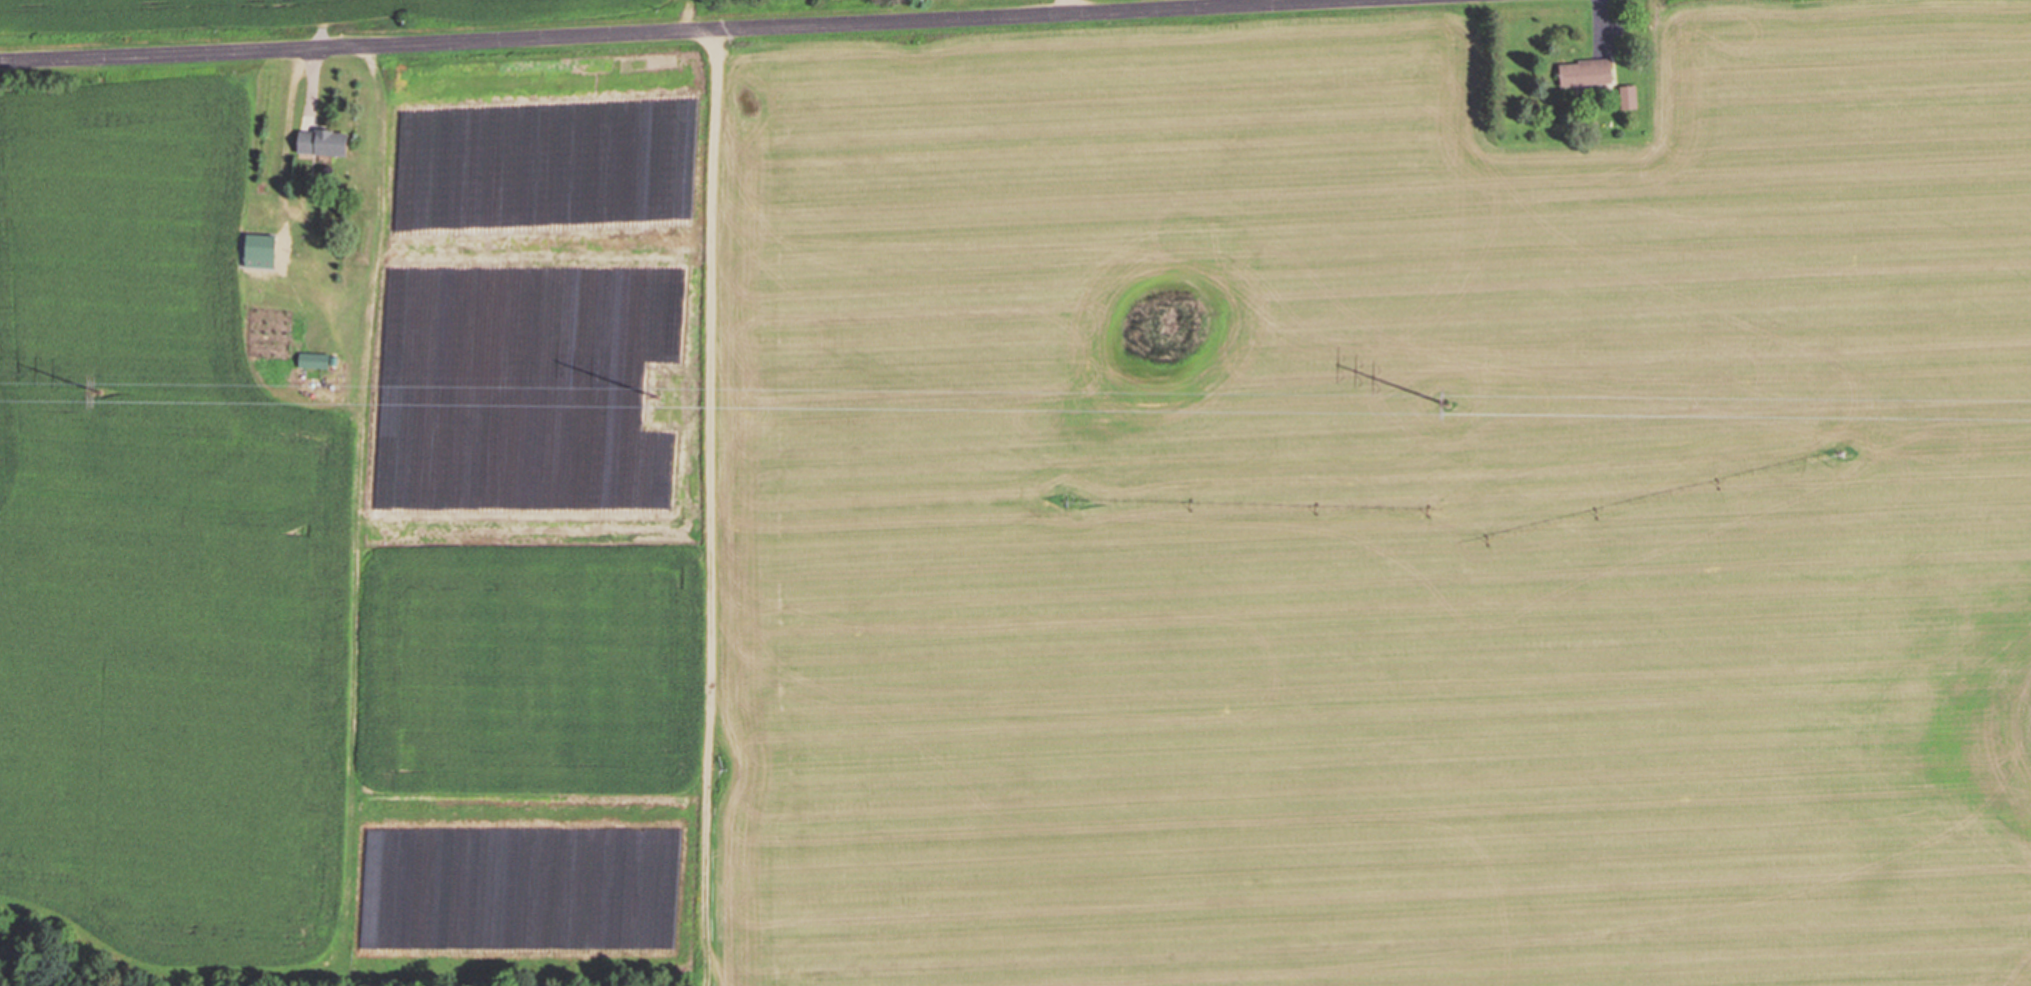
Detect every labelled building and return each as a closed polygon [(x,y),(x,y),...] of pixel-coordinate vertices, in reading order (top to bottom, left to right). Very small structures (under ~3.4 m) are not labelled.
[(1611,85),(1610,59),(1556,62),(1558,87),(1611,85)] [(1619,110),(1635,110),(1635,86),(1619,86),(1619,110)] [(344,131),(295,129),(294,153),(343,155),(344,131)] [(329,352),(296,352),(296,368),(329,368),(329,352)]
